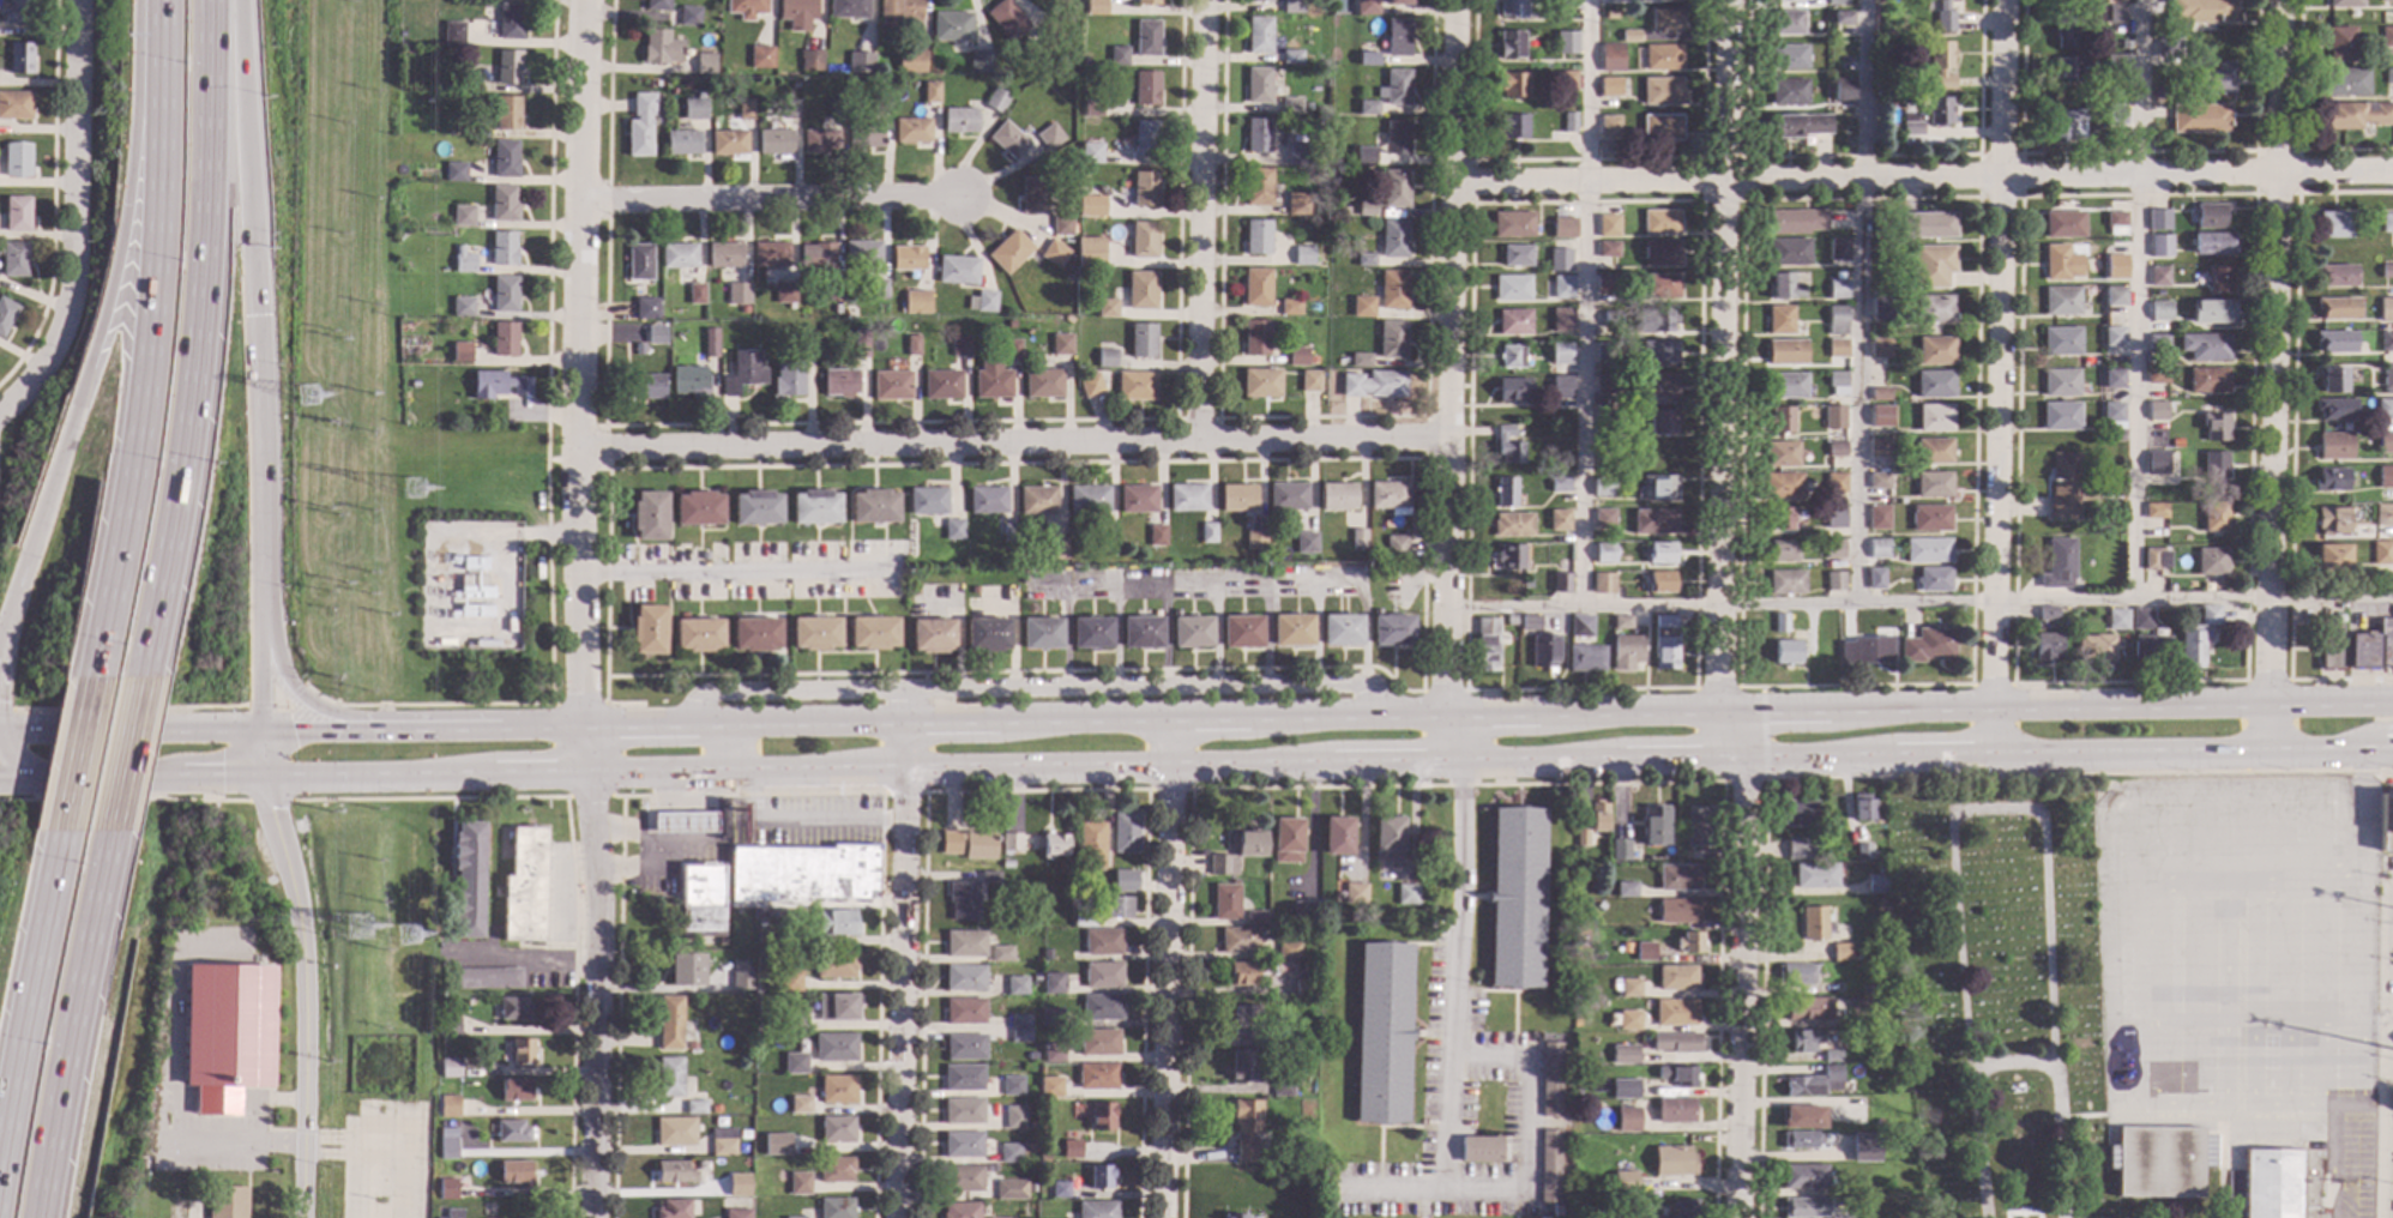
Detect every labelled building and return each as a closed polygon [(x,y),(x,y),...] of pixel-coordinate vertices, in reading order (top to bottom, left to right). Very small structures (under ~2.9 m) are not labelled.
[(6,8),(7,0),(32,0),(31,24),(2,23),(2,8),(6,8)] [(644,10),(644,0),(669,0),(668,11),(644,10)] [(725,13),(725,0),(766,0),(766,14),(753,13),(753,22),(739,22),(739,13),(725,13)] [(778,20),(778,0),(816,0),(815,20),(809,20),(808,31),(788,31),(788,20),(778,20)] [(828,18),(829,0),(868,0),(867,19),(828,18)] [(879,24),(879,0),(921,0),(922,8),(920,22),(899,22),(899,24),(888,26),(879,24)] [(984,12),(999,0),(1006,0),(1029,26),(1009,43),(984,12)] [(1063,8),(1052,0),(1069,0),(1063,8)] [(1085,14),(1085,0),(1107,0),(1107,14),(1085,14)] [(1283,13),(1283,0),(1303,0),(1302,14),(1283,13)] [(1355,14),(1355,0),(1377,0),(1376,16),(1355,14)] [(1499,17),(1499,0),(1527,0),(1527,17),(1524,17),(1524,19),(1511,18),(1511,17),(1499,17)] [(1557,8),(1557,0),(1578,0),(1578,8),(1557,8)] [(1936,11),(1937,0),(1947,0),(1947,11),(1953,11),(1953,32),(1935,32),(1935,11),(1936,11)] [(2169,19),(2168,0),(2232,0),(2232,23),(2178,24),(2178,19),(2169,19)] [(2326,9),(2360,10),(2360,0),(2327,0),(2326,9)] [(522,40),(498,40),(499,4),(522,4),(522,40)] [(2123,22),(2106,23),(2106,5),(2123,5),(2123,22)] [(699,7),(699,26),(677,25),(679,6),(699,7)] [(1804,35),(1772,35),(1772,8),(1804,10),(1804,35)] [(1682,26),(1680,26),(1680,31),(1662,31),(1662,34),(1654,34),(1654,31),(1650,31),(1650,10),(1682,10),(1682,26)] [(1852,11),(1852,25),(1833,24),(1833,11),(1852,11)] [(971,41),(932,40),(932,12),(971,12),(971,41)] [(1271,53),(1247,53),(1247,17),(1271,17),(1271,53)] [(2076,48),(2055,48),(2055,35),(2054,35),(2053,17),(2076,17),(2076,48)] [(1409,56),(1386,56),(1386,50),(1375,50),(1375,37),(1386,38),(1386,19),(1409,19),(1409,56)] [(1063,36),(1048,49),(1035,32),(1050,20),(1063,36)] [(1158,56),(1135,56),(1135,20),(1158,20),(1158,56)] [(464,23),(463,44),(442,44),(442,22),(464,23)] [(2353,62),(2327,62),(2326,26),(2353,26),(2353,62)] [(2380,26),(2392,26),(2392,47),(2380,47),(2380,26)] [(668,30),(667,40),(682,41),(681,62),(667,61),(667,65),(641,64),(645,29),(668,30)] [(1639,42),(1621,42),(1621,29),(1639,29),(1639,42)] [(1523,59),(1497,59),(1499,31),(1523,31),(1523,59)] [(1577,54),(1556,54),(1556,31),(1578,31),(1577,54)] [(2180,58),(2156,56),(2154,36),(2180,36),(2180,58)] [(2129,41),(2129,50),(2120,49),(2120,40),(2129,41)] [(1951,49),(1953,49),(1953,59),(1952,59),(1951,70),(1943,70),(1943,74),(1953,74),(1953,90),(1931,90),(1931,74),(1935,74),(1935,70),(1928,68),(1928,66),(1919,66),(1919,49),(1927,49),(1928,41),(1951,41),(1951,49)] [(32,43),(31,73),(8,73),(10,42),(32,43)] [(1622,72),(1601,72),(1601,43),(1623,43),(1622,72)] [(1808,70),(1771,68),(1772,44),(1808,46),(1808,70)] [(411,54),(404,53),(404,46),(412,46),(411,54)] [(772,68),(749,68),(749,46),(751,46),(772,46),(772,68)] [(1127,65),(1109,66),(1109,46),(1127,46),(1127,65)] [(1681,70),(1644,70),(1644,46),(1681,46),(1681,70)] [(519,84),(496,84),(496,50),(520,50),(519,84)] [(821,71),(800,71),(800,58),(797,58),(798,50),(821,50),(821,71)] [(1283,50),(1302,50),(1302,64),(1282,64),(1283,50)] [(873,53),(872,73),(846,72),(848,52),(873,53)] [(991,72),(974,73),(972,53),(991,52),(991,72)] [(1378,66),(1357,65),(1357,52),(1378,53),(1378,66)] [(715,54),(713,76),(695,74),(695,53),(715,54)] [(926,72),(899,72),(899,53),(926,54),(926,72)] [(2123,76),(2104,76),(2104,55),(2122,54),(2123,76)] [(2082,82),(2051,83),(2050,58),(2081,56),(2082,82)] [(2232,94),(2195,96),(2194,71),(2201,70),(2201,64),(2231,62),(2232,94)] [(1270,104),(1246,103),(1247,67),(1271,68),(1270,104)] [(2367,95),(2321,96),(2321,78),(2325,78),(2325,68),(2367,68),(2367,95)] [(2382,68),(2392,68),(2392,84),(2383,84),(2382,68)] [(1408,105),(1385,105),(1385,70),(1409,70),(1408,105)] [(1577,90),(1556,89),(1557,71),(1577,71),(1577,90)] [(1158,72),(1157,105),(1134,105),(1135,72),(1158,72)] [(1527,97),(1519,97),(1519,100),(1513,100),(1513,97),(1501,97),(1502,90),(1499,90),(1499,72),(1527,73),(1527,97)] [(1620,97),(1601,96),(1601,77),(1621,78),(1620,97)] [(1807,105),(1772,105),(1772,77),(1808,77),(1807,105)] [(1681,91),(1686,91),(1686,105),(1641,104),(1642,78),(1681,78),(1681,91)] [(1853,101),(1834,101),(1834,79),(1853,79),(1853,101)] [(938,103),(922,102),(922,82),(939,83),(938,103)] [(1009,96),(999,114),(982,104),(993,86),(1009,96)] [(2116,89),(2114,97),(2108,95),(2110,86),(2116,89)] [(31,119),(0,119),(0,91),(31,91),(31,119)] [(655,115),(649,115),(649,120),(650,120),(650,157),(626,156),(626,120),(634,120),(634,116),(632,116),(632,92),(655,92),(655,115)] [(891,113),(872,114),(870,94),(890,92),(891,113)] [(519,129),(495,129),(495,96),(519,96),(519,129)] [(1301,98),(1301,114),(1280,113),(1282,97),(1301,98)] [(1949,104),(1952,105),(1952,114),(1949,114),(1949,125),(1942,125),(1942,128),(1934,128),(1934,126),(1925,126),(1925,107),(1912,107),(1912,97),(1949,97),(1949,104)] [(705,119),(682,120),(682,98),(705,98),(705,119)] [(751,120),(736,120),(736,98),(752,98),(751,120)] [(844,119),(828,119),(828,98),(844,98),(844,119)] [(797,119),(784,119),(784,101),(797,100),(797,119)] [(1376,115),(1357,115),(1358,100),(1376,100),(1376,115)] [(1102,102),(1102,116),(1083,115),(1083,101),(1102,102)] [(2392,125),(2370,125),(2370,122),(2358,122),(2358,129),(2322,129),(2322,108),(2325,108),(2325,103),(2392,102),(2392,125)] [(2123,125),(2105,126),(2104,105),(2123,104),(2123,125)] [(2228,110),(2226,110),(2226,132),(2170,133),(2170,104),(2228,104),(2228,110)] [(976,133),(941,132),(942,108),(976,109),(976,133)] [(2082,138),(2050,139),(2049,111),(2082,110),(2082,138)] [(1577,132),(1563,132),(1563,111),(1577,111),(1577,132)] [(1913,122),(1921,122),(1921,135),(1900,135),(1901,113),(1913,113),(1913,122)] [(1527,139),(1500,138),(1500,132),(1496,131),(1497,114),(1527,114),(1527,139)] [(1681,141),(1642,140),(1642,114),(1681,114),(1681,141)] [(1831,134),(1803,133),(1803,139),(1770,139),(1771,114),(1831,114),(1831,134)] [(1620,138),(1599,138),(1601,115),(1620,115),(1620,138)] [(929,143),(894,143),(893,119),(929,119),(929,143)] [(1270,152),(1246,152),(1246,119),(1270,119),(1270,152)] [(1030,143),(1013,161),(987,138),(1003,120),(1030,143)] [(1157,156),(1133,156),(1133,121),(1157,121),(1157,156)] [(1409,121),(1408,155),(1382,155),(1382,137),(1385,137),(1385,121),(1409,121)] [(1065,139),(1048,151),(1035,134),(1051,122),(1065,139)] [(882,147),(848,147),(846,125),(882,125),(882,147)] [(838,153),(802,153),(802,129),(837,128),(838,153)] [(699,155),(665,155),(664,131),(699,131),(699,155)] [(746,155),(710,155),(710,131),(746,131),(746,155)] [(790,153),(758,153),(757,131),(790,131),(790,153)] [(517,161),(518,161),(518,177),(493,177),(493,139),(517,140),(517,161)] [(1307,143),(1307,165),(1288,164),(1288,141),(1307,143)] [(30,176),(4,175),(5,143),(6,144),(31,144),(30,176)] [(1102,144),(1101,165),(1080,164),(1081,143),(1102,144)] [(1374,167),(1354,165),(1354,146),(1374,146),(1374,167)] [(465,182),(445,182),(445,162),(465,162),(465,182)] [(1271,206),(1244,205),(1244,168),(1271,169),(1271,206)] [(1406,207),(1381,207),(1381,170),(1408,170),(1406,207)] [(1156,205),(1132,205),(1133,171),(1157,173),(1156,205)] [(1047,212),(1020,213),(1020,177),(1045,176),(1047,212)] [(516,201),(518,201),(517,222),(490,221),(490,185),(516,185),(516,201)] [(1308,216),(1286,215),(1286,193),(1308,193),(1308,216)] [(30,197),(29,231),(5,231),(6,197),(30,197)] [(1103,218),(1079,218),(1080,197),(1103,198),(1103,218)] [(1375,216),(1356,215),(1356,203),(1375,203),(1375,216)] [(2226,213),(2222,213),(2222,228),(2194,228),(2194,218),(2192,218),(2192,209),(2194,209),(2194,204),(2226,204),(2226,213)] [(474,227),(452,227),(452,205),(475,205),(474,227)] [(1348,207),(1346,216),(1337,215),(1337,206),(1348,207)] [(1678,234),(1644,234),(1644,210),(1678,210),(1678,234)] [(1826,230),(1808,230),(1808,234),(1770,234),(1770,211),(1826,210),(1826,230)] [(2168,230),(2147,230),(2147,210),(2168,210),(2168,230)] [(2084,237),(2043,237),(2043,212),(2082,211),(2084,237)] [(1533,236),(1493,237),(1493,212),(1532,212),(1533,236)] [(1954,237),(1899,239),(1899,213),(1953,212),(1954,237)] [(2124,235),(2108,235),(2108,227),(2105,227),(2105,212),(2124,212),(2124,235)] [(2347,237),(2315,237),(2315,212),(2347,212),(2347,237)] [(2380,213),(2392,213),(2392,233),(2380,233),(2380,213)] [(1619,236),(1598,237),(1598,215),(1619,215),(1619,236)] [(1072,236),(1051,236),(1051,217),(1072,217),(1072,236)] [(1575,237),(1553,237),(1553,218),(1575,218),(1575,237)] [(1270,254),(1244,254),(1246,221),(1270,221),(1270,254)] [(1405,258),(1380,258),(1380,221),(1406,221),(1405,258)] [(1155,258),(1131,258),(1131,222),(1156,223),(1155,258)] [(1033,248),(1005,276),(985,255),(1014,229),(1033,248)] [(514,248),(516,248),(516,266),(490,265),(492,231),(514,231),(514,248)] [(2232,252),(2231,254),(2192,254),(2192,233),(2232,233),(2232,252)] [(2170,235),(2169,257),(2148,257),(2148,235),(2170,235)] [(1075,238),(1076,266),(1103,266),(1102,237),(1075,238)] [(1849,260),(1830,259),(1830,237),(1850,237),(1849,260)] [(1068,251),(1057,269),(1039,257),(1050,239),(1068,251)] [(1810,265),(1770,265),(1770,239),(1809,239),(1810,265)] [(1680,265),(1644,266),(1642,241),(1678,240),(1680,265)] [(880,265),(844,265),(844,241),(880,241),(880,265)] [(1619,257),(1598,257),(1598,241),(1619,241),(1619,257)] [(26,276),(1,276),(2,242),(26,243),(26,276)] [(788,267),(753,267),(753,242),(788,242),(788,267)] [(741,267),(707,267),(707,243),(741,243),(741,267)] [(834,247),(833,247),(833,270),(827,269),(827,277),(814,277),(814,270),(800,270),(800,246),(814,246),(814,243),(834,243),(834,247)] [(463,254),(475,254),(475,272),(453,271),(454,245),(464,245),(463,254)] [(651,279),(627,281),(627,245),(651,245),(651,279)] [(697,267),(661,269),(661,245),(695,245),(697,267)] [(1531,266),(1502,266),(1502,245),(1531,245),(1531,266)] [(2067,254),(2080,254),(2080,277),(2067,277),(2067,281),(2044,281),(2044,245),(2067,245),(2067,254)] [(923,271),(891,271),(891,246),(923,246),(923,271)] [(1953,275),(1946,275),(1946,288),(1911,288),(1911,246),(1953,246),(1953,275)] [(1125,248),(1123,267),(1104,267),(1104,247),(1125,248)] [(1313,247),(1312,265),(1294,265),(1294,247),(1313,247)] [(1569,271),(1549,271),(1549,249),(1569,248),(1569,271)] [(1374,253),(1373,267),(1355,266),(1356,253),(1374,253)] [(2124,278),(2105,279),(2104,254),(2124,254),(2124,278)] [(978,259),(976,285),(936,282),(939,255),(978,259)] [(2379,265),(2392,264),(2392,278),(2379,278),(2379,265)] [(2353,287),(2317,287),(2317,277),(2314,277),(2314,265),(2353,265),(2353,287)] [(2229,293),(2206,293),(2206,266),(2229,266),(2229,293)] [(2166,287),(2148,287),(2148,267),(2166,267),(2166,287)] [(1270,270),(1268,307),(1242,306),(1243,269),(1270,270)] [(1406,271),(1405,309),(1379,308),(1380,270),(1406,271)] [(1155,309),(1127,309),(1127,271),(1156,272),(1155,309)] [(1794,285),(1803,285),(1803,299),(1772,300),(1771,273),(1794,273),(1794,285)] [(1530,300),(1495,301),(1495,276),(1530,275),(1530,300)] [(1616,294),(1596,294),(1596,275),(1616,275),(1616,294)] [(1678,299),(1642,299),(1641,275),(1678,275),(1678,299)] [(1573,299),(1553,299),(1553,276),(1573,276),(1573,299)] [(517,313),(492,312),(493,277),(517,277),(517,313)] [(1849,299),(1830,299),(1830,278),(1849,278),(1849,299)] [(886,299),(872,299),(870,279),(886,279),(886,299)] [(795,302),(773,303),(773,282),(795,282),(795,302)] [(840,301),(827,302),(827,282),(840,282),(840,301)] [(704,303),(687,304),(687,283),(704,283),(704,303)] [(749,303),(727,304),(727,289),(727,283),(749,283),(749,303)] [(2079,315),(2043,315),(2043,288),(2079,287),(2079,315)] [(2124,306),(2104,306),(2104,287),(2124,287),(2124,306)] [(996,291),(994,313),(975,310),(966,309),(968,297),(976,297),(977,290),(996,291)] [(929,312),(911,312),(912,293),(928,293),(929,293),(929,312)] [(1953,322),(1915,324),(1915,295),(1952,295),(1953,322)] [(1,338),(0,337),(0,296),(19,307),(1,338)] [(474,316),(452,316),(452,296),(474,297),(474,316)] [(1373,316),(1351,316),(1351,296),(1373,297),(1373,316)] [(1894,320),(1871,320),(1871,296),(1894,296),(1894,320)] [(656,320),(633,320),(634,297),(656,297),(656,320)] [(2355,319),(2317,319),(2317,309),(2314,309),(2314,299),(2355,297),(2355,319)] [(2377,297),(2392,297),(2392,321),(2377,321),(2377,297)] [(1117,316),(1097,316),(1097,299),(1117,300),(1117,316)] [(1300,315),(1279,314),(1280,300),(1301,300),(1300,315)] [(2234,314),(2225,314),(2225,324),(2190,324),(2189,300),(2234,300),(2234,314)] [(2170,320),(2150,319),(2150,301),(2170,301),(2170,320)] [(1792,333),(1767,333),(1767,304),(1792,304),(1792,333)] [(441,314),(433,314),(433,306),(441,306),(441,314)] [(746,314),(737,313),(737,306),(746,306),(746,314)] [(1846,334),(1828,334),(1828,306),(1846,306),(1846,334)] [(1572,331),(1551,331),(1551,308),(1572,308),(1572,331)] [(1671,313),(1676,313),(1677,320),(1671,320),(1672,332),(1639,333),(1639,309),(1671,308),(1671,313)] [(1530,333),(1499,334),(1497,309),(1530,309),(1530,333)] [(1620,327),(1603,327),(1603,312),(1620,312),(1620,327)] [(1268,355),(1243,355),(1243,320),(1267,320),(1268,355)] [(1404,358),(1379,358),(1379,320),(1405,321),(1404,358)] [(918,322),(918,331),(908,331),(908,322),(918,322)] [(517,356),(492,356),(492,324),(517,324),(517,356)] [(1155,357),(1129,357),(1131,324),(1155,324),(1155,357)] [(665,344),(646,344),(646,325),(665,326),(665,344)] [(2080,355),(2043,355),(2043,328),(2079,327),(2080,355)] [(2123,345),(2103,346),(2103,327),(2123,327),(2123,345)] [(716,357),(703,357),(703,328),(717,328),(716,357)] [(868,357),(854,358),(852,330),(867,330),(868,357)] [(2353,352),(2317,352),(2317,342),(2314,343),(2313,332),(2353,331),(2353,352)] [(2377,332),(2392,331),(2392,350),(2379,351),(2377,332)] [(814,352),(798,352),(798,333),(814,333),(814,352)] [(1072,355),(1051,355),(1051,334),(1072,333),(1072,355)] [(2168,349),(2146,349),(2146,334),(2166,333),(2168,349)] [(2228,360),(2188,361),(2187,350),(2177,351),(2177,334),(2228,333),(2228,360)] [(918,355),(898,355),(898,336),(918,336),(918,355)] [(969,356),(951,356),(951,336),(970,336),(969,356)] [(1953,364),(1917,364),(1917,337),(1952,337),(1953,364)] [(1892,357),(1871,357),(1871,338),(1892,338),(1892,357)] [(1019,361),(1006,361),(1006,339),(1019,339),(1019,361)] [(1806,364),(1768,364),(1767,340),(1806,339),(1806,364)] [(1848,357),(1828,357),(1827,339),(1846,339),(1848,357)] [(1677,364),(1641,364),(1640,342),(1676,340),(1677,364)] [(470,362),(452,362),(452,342),(471,343),(470,362)] [(1571,364),(1550,364),(1550,342),(1571,342),(1571,364)] [(1616,362),(1597,363),(1596,343),(1616,342),(1616,362)] [(641,355),(633,355),(633,344),(641,344),(641,355)] [(1523,368),(1501,368),(1501,345),(1523,345),(1523,368)] [(1307,348),(1307,366),(1288,366),(1288,348),(1307,348)] [(1115,368),(1097,367),(1097,349),(1115,349),(1115,368)] [(759,368),(765,368),(765,384),(736,385),(736,397),(722,397),(722,376),(733,376),(733,351),(759,350),(759,368)] [(1370,367),(1350,367),(1350,354),(1370,354),(1370,367)] [(999,370),(1011,370),(1011,398),(974,398),(974,370),(979,370),(978,358),(999,357),(999,370)] [(803,396),(772,396),(772,378),(776,378),(776,362),(802,362),(803,396)] [(2381,363),(2392,363),(2392,390),(2381,390),(2381,363)] [(705,384),(707,384),(707,398),(689,398),(689,393),(671,394),(670,367),(704,366),(705,384)] [(2166,384),(2145,384),(2144,368),(2166,367),(2166,384)] [(2344,392),(2319,392),(2319,379),(2315,379),(2314,369),(2319,369),(2319,367),(2344,367),(2344,392)] [(1279,398),(1241,397),(1242,368),(1280,369),(1279,398)] [(2226,392),(2188,392),(2188,368),(2226,368),(2226,392)] [(857,393),(851,393),(851,399),(838,397),(838,396),(824,396),(824,370),(856,369),(857,393)] [(1061,397),(1024,398),(1024,369),(1061,369),(1061,397)] [(2078,396),(2043,397),(2043,369),(2078,369),(2078,396)] [(2123,388),(2103,388),(2103,369),(2123,369),(2123,388)] [(505,378),(512,378),(512,376),(531,376),(531,396),(511,394),(511,387),(505,387),(505,396),(492,396),(492,402),(472,400),(474,370),(505,372),(505,378)] [(960,399),(923,399),(922,370),(960,370),(960,399)] [(1320,370),(1319,392),(1301,391),(1301,370),(1320,370)] [(1404,398),(1367,397),(1367,393),(1361,393),(1361,397),(1340,397),(1340,374),(1362,374),(1361,379),(1367,379),(1368,370),(1405,372),(1404,398)] [(1952,397),(1916,398),(1915,372),(1952,370),(1952,397)] [(910,399),(873,399),(873,372),(910,372),(910,399)] [(1103,392),(1084,398),(1077,379),(1097,372),(1103,392)] [(1153,400),(1116,400),(1117,372),(1155,373),(1153,400)] [(1846,396),(1832,396),(1832,387),(1827,387),(1827,372),(1846,372),(1846,396)] [(1806,398),(1767,398),(1767,374),(1806,373),(1806,398)] [(664,398),(629,398),(629,374),(663,374),(664,398)] [(1616,393),(1596,393),(1596,375),(1616,374),(1616,393)] [(1677,398),(1641,398),(1640,374),(1676,374),(1677,398)] [(1572,398),(1553,398),(1551,375),(1571,375),(1572,398)] [(1531,400),(1497,402),(1497,379),(1530,378),(1531,400)] [(1889,400),(1871,400),(1871,388),(1889,388),(1889,400)] [(2353,420),(2317,420),(2317,410),(2313,410),(2313,399),(2352,398),(2353,420)] [(2375,399),(2392,398),(2392,419),(2375,420),(2375,399)] [(2165,420),(2147,420),(2147,400),(2165,400),(2165,420)] [(2079,430),(2042,430),(2042,403),(2079,403),(2079,430)] [(2122,428),(2109,428),(2109,422),(2102,422),(2102,403),(2122,403),(2122,428)] [(1951,430),(1917,430),(1917,404),(1951,404),(1951,430)] [(1844,428),(1824,429),(1824,406),(1844,405),(1844,428)] [(1870,427),(1891,426),(1891,405),(1870,406),(1870,427)] [(1794,433),(1771,433),(1771,424),(1768,424),(1768,416),(1771,416),(1771,408),(1792,406),(1794,433)] [(1620,410),(1619,433),(1596,432),(1597,410),(1620,410)] [(1633,420),(1625,420),(1625,411),(1633,411),(1633,420)] [(1676,424),(1674,424),(1674,434),(1648,434),(1648,411),(1676,411),(1676,424)] [(2226,440),(2204,440),(2204,427),(2201,427),(2201,412),(2226,412),(2226,440)] [(1888,435),(1870,436),(1870,423),(1888,422),(1888,435)] [(1512,436),(1505,436),(1505,442),(1523,442),(1523,464),(1500,464),(1500,454),(1496,454),(1496,426),(1512,426),(1512,436)] [(2350,458),(2316,459),(2315,433),(2350,432),(2350,458)] [(2379,433),(2392,432),(2392,452),(2379,453),(2379,433)] [(1889,457),(1870,457),(1870,438),(1889,438),(1889,457)] [(1949,464),(1916,464),(1916,439),(1949,439),(1949,464)] [(2181,448),(2170,448),(2170,439),(2181,439),(2181,448)] [(1798,468),(1766,468),(1766,441),(1798,441),(1798,468)] [(1845,457),(1827,457),(1827,441),(1845,441),(1845,457)] [(2166,475),(2144,475),(2144,451),(2166,451),(2166,475)] [(2226,477),(2201,477),(2201,451),(2226,451),(2226,477)] [(2076,519),(2047,518),(2048,496),(2050,496),(2050,453),(2078,453),(2076,519)] [(2376,465),(2392,465),(2392,487),(2377,488),(2376,465)] [(2346,490),(2311,490),(2311,478),(2316,478),(2316,468),(2346,468),(2346,490)] [(1951,496),(1915,498),(1915,472),(1949,471),(1951,496)] [(1889,488),(1869,488),(1869,474),(1889,472),(1889,488)] [(1801,498),(1765,499),(1765,474),(1801,474),(1801,498)] [(1845,493),(1826,493),(1826,474),(1845,474),(1845,493)] [(1675,500),(1650,500),(1648,487),(1641,487),(1641,475),(1675,475),(1675,500)] [(1569,492),(1551,492),(1550,477),(1568,476),(1569,492)] [(1515,506),(1496,506),(1496,477),(1514,477),(1515,506)] [(1613,496),(1592,496),(1592,477),(1613,477),(1613,496)] [(1406,508),(1369,508),(1369,482),(1406,481),(1406,508)] [(1307,509),(1268,509),(1268,483),(1306,483),(1307,509)] [(1355,509),(1321,511),(1320,483),(1355,483),(1355,509)] [(1044,487),(1055,487),(1056,514),(1048,514),(1048,518),(1036,518),(1036,514),(1019,514),(1019,487),(1038,487),(1038,484),(1044,484),(1044,487)] [(1206,509),(1169,511),(1169,484),(1206,484),(1206,509)] [(1255,511),(1222,512),(1220,486),(1255,484),(1255,511)] [(1108,512),(1069,513),(1068,487),(1108,486),(1108,512)] [(1157,512),(1120,513),(1119,487),(1156,486),(1157,512)] [(1006,513),(969,513),(969,487),(1006,487),(1006,513)] [(946,514),(909,514),(908,488),(946,488),(946,514)] [(887,493),(897,493),(898,521),(850,523),(850,493),(860,493),(860,489),(887,489),(887,493)] [(770,494),(779,494),(780,524),(734,524),(733,494),(742,494),(742,490),(770,490),(770,494)] [(828,494),(838,493),(839,523),(791,524),(791,494),(801,494),(801,490),(828,490),(828,494)] [(665,541),(634,539),(634,530),(631,530),(631,501),(635,501),(635,492),(665,492),(665,541)] [(712,495),(722,495),(722,524),(675,525),(674,496),(683,495),(683,493),(712,492),(712,495)] [(2228,530),(2202,531),(2202,502),(2226,501),(2228,530)] [(2165,518),(2144,519),(2142,504),(2165,502),(2165,518)] [(2374,504),(2392,504),(2392,526),(2374,525),(2374,504)] [(1949,531),(1911,531),(1911,506),(1949,505),(1949,531)] [(1889,506),(1889,530),(1868,530),(1868,506),(1889,506)] [(2349,535),(2319,535),(2319,527),(2315,527),(2315,506),(2349,506),(2349,535)] [(1792,529),(1770,529),(1770,507),(1792,507),(1792,529)] [(1844,524),(1827,525),(1827,507),(1844,507),(1844,524)] [(1676,532),(1633,533),(1632,509),(1676,508),(1676,532)] [(1569,531),(1549,531),(1549,509),(1569,509),(1569,531)] [(1614,529),(1593,529),(1593,509),(1614,509),(1614,529)] [(1533,536),(1493,537),(1493,521),(1495,521),(1495,513),(1532,513),(1533,536)] [(963,539),(944,539),(944,519),(962,519),(963,539)] [(1014,542),(1002,543),(1002,523),(1014,523),(1014,542)] [(1216,542),(1201,543),(1200,523),(1216,523),(1216,542)] [(2106,533),(2093,533),(2094,524),(2106,524),(2106,533)] [(1165,545),(1149,545),(1147,525),(1165,525),(1165,545)] [(1366,548),(1351,548),(1350,529),(1366,529),(1366,548)] [(1266,549),(1246,549),(1246,531),(1265,530),(1266,549)] [(1316,553),(1295,553),(1295,532),(1316,532),(1316,553)] [(1406,559),(1386,557),(1386,536),(1406,536),(1406,559)] [(1949,562),(1905,562),(1904,538),(1949,538),(1949,562)] [(2074,579),(2072,579),(2072,587),(2038,587),(2038,574),(2047,574),(2047,538),(2074,538),(2074,579)] [(1844,559),(1826,559),(1826,539),(1844,539),(1844,559)] [(1888,557),(1869,559),(1869,539),(1888,539),(1888,557)] [(1790,550),(1796,550),(1796,561),(1770,561),(1770,541),(1790,541),(1790,550)] [(2392,565),(2371,565),(2371,541),(2392,541),(2392,565)] [(1674,563),(1648,565),(1647,543),(1672,542),(1674,563)] [(1614,562),(1595,562),(1595,543),(1614,543),(1614,562)] [(1524,561),(1527,561),(1527,569),(1499,569),(1499,561),(1496,561),(1495,553),(1499,553),(1499,544),(1524,544),(1524,561)] [(2347,572),(2316,572),(2316,544),(2347,544),(2347,572)] [(2162,551),(2169,551),(2169,568),(2158,568),(2158,571),(2144,571),(2144,548),(2162,548),(2162,551)] [(2225,574),(2195,575),(2195,548),(2225,548),(2225,574)] [(420,611),(447,613),(447,616),(491,619),(493,586),(481,586),(482,576),(476,575),(477,559),(443,557),(444,549),(433,549),(432,565),(423,565),(420,611)] [(707,560),(699,560),(699,551),(707,551),(707,560)] [(1951,591),(1918,592),(1918,583),(1915,583),(1915,578),(1918,578),(1918,567),(1949,567),(1951,591)] [(1883,589),(1868,589),(1867,568),(1882,568),(1883,589)] [(1803,593),(1768,593),(1768,571),(1794,571),(1803,571),(1803,593)] [(1844,591),(1826,591),(1826,572),(1844,571),(1844,591)] [(1674,592),(1647,593),(1646,580),(1648,580),(1648,572),(1672,572),(1674,592)] [(1571,591),(1551,591),(1551,573),(1571,573),(1571,591)] [(1614,593),(1592,593),(1592,573),(1614,573),(1614,593)] [(918,596),(910,596),(910,587),(918,587),(918,596)] [(665,607),(664,655),(633,653),(633,641),(631,641),(632,617),(634,617),(634,605),(665,607)] [(2218,625),(2202,625),(2193,625),(2193,605),(2218,607),(2218,625)] [(2056,620),(2037,620),(2037,607),(2056,607),(2056,620)] [(2151,629),(2132,629),(2132,608),(2152,608),(2151,629)] [(2127,631),(2108,631),(2108,609),(2128,609),(2127,631)] [(1361,645),(1322,645),(1322,615),(1361,614),(1361,645)] [(1400,616),(1412,616),(1412,645),(1373,645),(1372,615),(1400,614),(1400,616)] [(1786,632),(1773,632),(1773,614),(1786,614),(1786,632)] [(1260,647),(1222,649),(1220,616),(1260,615),(1260,647)] [(1312,645),(1272,646),(1272,615),(1310,615),(1312,645)] [(1515,623),(1506,623),(1506,615),(1515,615),(1515,623)] [(1539,631),(1520,631),(1520,615),(1523,615),(1539,615),(1539,631)] [(1592,637),(1569,637),(1569,615),(1592,615),(1592,637)] [(1675,628),(1654,628),(1653,615),(1675,615),(1675,628)] [(1211,647),(1173,647),(1171,617),(1210,616),(1211,647)] [(1631,628),(1613,628),(1613,616),(1631,616),(1631,628)] [(897,647),(886,647),(886,651),(861,651),(861,647),(850,647),(849,617),(897,617),(897,647)] [(1061,649),(1021,650),(1021,619),(1061,617),(1061,649)] [(1110,647),(1072,649),(1072,617),(1110,617),(1110,647)] [(1162,647),(1122,649),(1121,617),(1161,617),(1162,647)] [(779,649),(768,649),(768,652),(743,652),(743,649),(733,649),(731,619),(779,619),(779,649)] [(838,647),(827,647),(827,651),(803,651),(803,647),(791,647),(791,619),(838,619),(838,647)] [(953,650),(945,650),(945,653),(920,653),(920,651),(911,651),(910,620),(953,619),(953,650)] [(1008,650),(1000,650),(1000,652),(974,652),(974,650),(965,650),(965,619),(1008,619),(1008,650)] [(1497,643),(1496,643),(1496,668),(1490,668),(1490,671),(1481,671),(1481,667),(1477,667),(1477,619),(1497,619),(1497,643)] [(2379,619),(2392,619),(2392,668),(2349,668),(2349,634),(2379,634),(2379,619)] [(722,649),(710,649),(710,652),(686,652),(686,650),(675,650),(674,620),(722,620),(722,649)] [(2202,668),(2188,667),(2188,663),(2180,663),(2180,631),(2189,631),(2189,625),(2193,625),(2202,625),(2202,668)] [(2341,668),(2321,669),(2320,626),(2340,625),(2341,668)] [(1953,659),(1923,659),(1923,662),(1899,662),(1899,638),(1916,638),(1916,628),(1953,628),(1953,659)] [(1548,632),(1548,635),(1559,635),(1559,662),(1554,662),(1554,673),(1545,673),(1545,667),(1530,667),(1531,635),(1539,635),(1539,632),(1548,632)] [(2060,657),(2053,657),(2054,662),(2035,662),(2035,634),(2059,634),(2060,657)] [(2112,661),(2076,661),(2076,637),(2093,637),(2093,634),(2112,634),(2112,661)] [(1641,662),(1632,662),(1632,669),(1613,669),(1613,635),(1641,635),(1641,662)] [(2169,662),(2133,662),(2133,635),(2169,637),(2169,662)] [(1676,669),(1653,669),(1653,637),(1676,637),(1676,669)] [(1891,663),(1839,664),(1839,641),(1850,641),(1850,639),(1871,639),(1871,637),(1891,637),(1891,663)] [(1800,664),(1789,663),(1789,667),(1782,667),(1782,664),(1773,664),(1773,640),(1800,640),(1800,664)] [(1604,670),(1585,670),(1585,671),(1567,671),(1568,645),(1604,646),(1604,670)] [(2380,792),(2392,792),(2392,852),(2380,852),(2380,792)] [(1876,825),(1870,825),(1870,822),(1853,822),(1853,795),(1875,794),(1876,825)] [(1815,827),(1782,827),(1783,800),(1815,801),(1815,827)] [(1608,833),(1590,833),(1591,803),(1608,803),(1608,833)] [(1713,834),(1712,834),(1712,849),(1686,849),(1687,806),(1714,807),(1713,834)] [(1668,846),(1662,846),(1662,849),(1648,848),(1648,846),(1641,846),(1642,807),(1669,807),(1668,846)] [(1543,989),(1489,988),(1490,905),(1487,905),(1487,893),(1491,893),(1493,808),(1545,809),(1543,989)] [(717,832),(655,833),(655,813),(717,813),(717,832)] [(1139,815),(1138,854),(1113,854),(1113,814),(1139,815)] [(1403,863),(1376,864),(1375,816),(1403,816),(1403,863)] [(1303,864),(1272,864),(1272,819),(1303,819),(1303,864)] [(1354,856),(1324,856),(1324,819),(1354,819),(1354,856)] [(1105,824),(1104,870),(1096,870),(1096,858),(1078,858),(1079,822),(1105,824)] [(483,939),(457,939),(457,928),(452,928),(453,892),(457,892),(457,870),(453,870),(454,834),(458,834),(458,824),(484,824),(483,939)] [(543,942),(504,941),(505,876),(512,876),(513,828),(545,828),(543,942)] [(1587,848),(1575,848),(1577,828),(1589,828),(1587,848)] [(1683,838),(1675,838),(1675,830),(1683,830),(1683,838)] [(1266,857),(1238,857),(1238,832),(1266,832),(1266,857)] [(995,861),(964,860),(964,848),(959,848),(959,855),(941,855),(941,833),(995,833),(995,861)] [(1020,851),(1001,851),(1001,833),(1020,834),(1020,851)] [(1068,857),(1053,856),(1053,860),(1043,858),(1044,834),(1068,834),(1068,857)] [(1628,862),(1610,861),(1610,840),(1628,842),(1628,862)] [(1814,860),(1786,860),(1786,840),(1814,840),(1814,860)] [(1870,852),(1875,852),(1875,861),(1856,861),(1856,844),(1870,844),(1870,852)] [(878,899),(803,899),(803,902),(730,902),(730,849),(831,850),(831,846),(878,846),(878,899)] [(1236,863),(1237,862),(1238,873),(1230,873),(1230,875),(1210,876),(1210,856),(1236,855),(1236,863)] [(1885,874),(1876,874),(1876,863),(1885,863),(1885,874)] [(1839,888),(1796,890),(1795,866),(1838,864),(1839,888)] [(723,936),(681,936),(681,866),(723,866),(723,936)] [(1699,892),(1658,892),(1658,866),(1699,866),(1699,892)] [(1000,884),(981,884),(981,873),(1000,873),(1000,884)] [(1886,893),(1867,894),(1867,875),(1886,875),(1886,893)] [(1137,879),(1135,892),(1115,892),(1115,878),(1137,879)] [(1636,898),(1615,897),(1615,882),(1636,884),(1636,898)] [(977,922),(951,922),(951,904),(948,904),(948,884),(977,884),(977,922)] [(1366,905),(1345,905),(1344,884),(1366,884),(1366,905)] [(1241,921),(1214,922),(1213,885),(1240,885),(1241,921)] [(1419,906),(1397,906),(1397,885),(1418,885),(1419,906)] [(1131,897),(1131,919),(1104,919),(1104,897),(1131,897)] [(1698,923),(1658,923),(1658,917),(1654,917),(1654,905),(1657,905),(1657,900),(1698,900),(1698,923)] [(1604,906),(1601,911),(1595,906),(1598,902),(1604,906)] [(1318,923),(1292,923),(1292,904),(1318,903),(1318,923)] [(1093,928),(1073,928),(1073,906),(1095,906),(1093,928)] [(1827,924),(1833,924),(1833,934),(1827,935),(1827,940),(1803,940),(1802,908),(1826,906),(1827,924)] [(855,922),(857,922),(857,937),(818,936),(819,910),(855,910),(855,922)] [(1266,925),(1246,925),(1244,911),(1266,911),(1266,925)] [(1260,954),(1220,955),(1219,928),(1259,927),(1260,954)] [(1122,954),(1085,955),(1084,930),(1121,930),(1122,954)] [(984,958),(946,957),(946,931),(984,933),(984,958)] [(1701,953),(1682,953),(1682,948),(1675,948),(1675,940),(1682,940),(1682,933),(1701,933),(1701,953)] [(1631,953),(1622,953),(1622,942),(1631,942),(1631,953)] [(1301,958),(1278,958),(1278,943),(1300,943),(1301,958)] [(1654,963),(1635,961),(1636,943),(1654,943),(1654,963)] [(1851,960),(1833,961),(1832,945),(1850,943),(1851,960)] [(1409,1027),(1414,1029),(1414,1042),(1409,1042),(1408,1123),(1355,1122),(1358,945),(1386,945),(1411,945),(1409,1027)] [(1012,961),(990,961),(990,948),(1012,948),(1012,961)] [(856,971),(854,971),(854,979),(815,979),(816,952),(856,953),(856,971)] [(703,987),(670,987),(671,953),(704,954),(703,987)] [(752,990),(733,990),(734,961),(753,963),(752,990)] [(1121,988),(1083,989),(1083,963),(1121,963),(1121,988)] [(1256,964),(1255,988),(1232,988),(1234,982),(1230,981),(1230,963),(1256,964)] [(271,1087),(181,1086),(185,964),(273,966),(271,1087)] [(1812,966),(1816,966),(1816,985),(1812,985),(1812,987),(1782,987),(1780,983),(1777,983),(1777,966),(1782,966),(1782,965),(1812,964),(1812,966)] [(984,993),(945,991),(945,966),(984,967),(984,993)] [(1695,990),(1658,990),(1658,967),(1695,967),(1695,990)] [(522,988),(447,990),(446,971),(520,969),(522,988)] [(798,994),(780,993),(780,971),(800,972),(798,994)] [(1062,995),(1043,994),(1043,975),(1062,976),(1062,995)] [(1026,996),(1007,996),(1007,977),(1026,977),(1026,996)] [(1314,979),(1314,999),(1295,999),(1295,979),(1314,979)] [(1639,981),(1639,996),(1619,996),(1619,993),(1611,993),(1611,979),(1639,981)] [(1121,1020),(1083,1021),(1081,995),(1121,994),(1121,1020)] [(856,1021),(819,1020),(819,995),(857,995),(856,1021)] [(681,1050),(659,1049),(661,997),(682,997),(681,1050)] [(528,1005),(534,1005),(534,1020),(500,1020),(500,999),(528,999),(528,1005)] [(983,1025),(946,1025),(946,999),(984,999),(983,1025)] [(1831,1019),(1786,1020),(1785,1002),(1795,1002),(1795,999),(1830,999),(1831,1019)] [(1873,1026),(1851,1026),(1850,999),(1871,999),(1873,1026)] [(1695,1014),(1698,1014),(1698,1027),(1653,1027),(1654,1000),(1695,1000),(1695,1014)] [(1260,1038),(1231,1038),(1230,1005),(1260,1003),(1260,1038)] [(1061,1029),(1041,1029),(1041,1008),(1061,1009),(1061,1029)] [(1639,1030),(1619,1030),(1619,1011),(1639,1011),(1639,1030)] [(1030,1027),(1009,1027),(1009,1014),(1030,1014),(1030,1027)] [(446,1018),(447,1036),(460,1035),(458,1018),(446,1018)] [(1030,1042),(1009,1042),(1009,1030),(1030,1030),(1030,1042)] [(1119,1056),(1079,1056),(1079,1031),(1119,1030),(1119,1056)] [(1824,1044),(1816,1044),(1816,1055),(1791,1055),(1790,1032),(1824,1032),(1824,1044)] [(856,1062),(815,1062),(816,1033),(856,1033),(856,1062)] [(1700,1053),(1671,1053),(1671,1050),(1650,1050),(1650,1035),(1700,1035),(1700,1053)] [(985,1061),(946,1060),(946,1036),(985,1037),(985,1061)] [(535,1066),(513,1066),(512,1041),(534,1039),(535,1066)] [(697,1050),(687,1050),(687,1039),(697,1039),(697,1050)] [(1063,1063),(1043,1063),(1043,1045),(1065,1045),(1063,1063)] [(1638,1066),(1613,1065),(1613,1045),(1638,1045),(1638,1066)] [(1258,1083),(1230,1084),(1230,1051),(1258,1050),(1258,1083)] [(1842,1062),(1824,1062),(1824,1050),(1840,1050),(1842,1062)] [(806,1075),(783,1074),(784,1054),(806,1054),(806,1075)] [(683,1097),(657,1097),(658,1059),(685,1060),(683,1097)] [(462,1078),(441,1078),(441,1060),(460,1060),(462,1078)] [(1117,1090),(1078,1091),(1078,1065),(1117,1063),(1117,1090)] [(982,1092),(944,1091),(945,1065),(983,1066),(982,1092)] [(1843,1090),(1826,1091),(1826,1097),(1785,1098),(1784,1078),(1824,1077),(1824,1066),(1842,1066),(1843,1090)] [(1695,1089),(1675,1087),(1676,1081),(1656,1081),(1657,1067),(1695,1067),(1695,1089)] [(855,1105),(820,1104),(820,1077),(821,1077),(855,1077),(855,1105)] [(1023,1096),(1002,1096),(1002,1078),(1023,1078),(1023,1096)] [(1061,1098),(1041,1098),(1041,1078),(1061,1078),(1061,1098)] [(1294,1096),(1272,1097),(1272,1078),(1292,1078),(1294,1096)] [(531,1103),(502,1103),(502,1080),(531,1080),(531,1103)] [(1639,1099),(1610,1098),(1610,1080),(1639,1081),(1639,1099)] [(459,1117),(440,1117),(440,1097),(458,1097),(459,1117)] [(810,1115),(790,1115),(790,1098),(810,1098),(810,1115)] [(1695,1124),(1654,1123),(1656,1098),(1695,1099),(1695,1124)] [(1262,1134),(1252,1134),(1252,1140),(1256,1140),(1256,1163),(1236,1163),(1236,1140),(1241,1140),(1241,1133),(1235,1134),(1235,1124),(1232,1124),(1232,1101),(1262,1099),(1262,1134)] [(705,1116),(686,1115),(687,1101),(689,1102),(705,1102),(705,1116)] [(983,1123),(944,1123),(944,1101),(983,1101),(983,1123)] [(1115,1133),(1092,1133),(1091,1103),(1114,1102),(1115,1133)] [(192,1108),(221,1108),(219,1140),(176,1140),(177,1135),(174,1124),(177,1103),(193,1104),(192,1108)] [(1825,1129),(1780,1129),(1780,1120),(1785,1120),(1785,1107),(1825,1108),(1825,1129)] [(1025,1129),(1006,1129),(1006,1108),(1025,1108),(1025,1129)] [(1639,1108),(1638,1133),(1616,1132),(1616,1108),(1639,1108)] [(852,1142),(821,1142),(821,1117),(854,1117),(852,1142)] [(695,1146),(656,1145),(657,1120),(695,1120),(695,1146)] [(523,1128),(537,1128),(537,1141),(498,1142),(498,1121),(523,1121),(523,1128)] [(2202,1135),(2214,1135),(2214,1169),(2201,1169),(2201,1198),(2116,1198),(2117,1170),(2106,1170),(2106,1146),(2117,1146),(2117,1127),(2202,1128),(2202,1135)] [(735,1157),(711,1156),(711,1130),(715,1130),(736,1130),(735,1157)] [(1559,1204),(1539,1204),(1541,1130),(1560,1130),(1559,1204)] [(981,1159),(944,1158),(944,1132),(982,1133),(981,1159)] [(764,1155),(789,1155),(789,1133),(763,1134),(764,1155)] [(1816,1135),(1822,1135),(1822,1145),(1818,1145),(1818,1150),(1783,1150),(1783,1133),(1816,1133),(1816,1135)] [(1880,1162),(1852,1162),(1852,1134),(1880,1134),(1880,1162)] [(1460,1136),(1460,1163),(1500,1163),(1501,1138),(1473,1138),(1460,1136)] [(458,1159),(440,1159),(440,1139),(457,1138),(458,1159)] [(1083,1158),(1061,1159),(1061,1141),(1081,1141),(1083,1158)] [(1021,1163),(999,1163),(1000,1145),(1021,1145),(1021,1163)] [(1690,1156),(1695,1156),(1695,1176),(1652,1175),(1652,1147),(1690,1148),(1690,1156)] [(2328,1208),(2328,1217),(2225,1217),(2225,1172),(2243,1172),(2243,1150),(2323,1151),(2323,1159),(2319,1159),(2319,1184),(2317,1184),(2317,1208),(2328,1208)] [(1049,1163),(1038,1163),(1038,1153),(1049,1153),(1049,1163)] [(854,1174),(851,1174),(851,1183),(819,1182),(819,1159),(854,1159),(854,1174)] [(530,1183),(500,1183),(500,1163),(529,1163),(530,1183)] [(687,1171),(698,1172),(698,1183),(656,1182),(657,1163),(687,1163),(687,1171)] [(1826,1189),(1782,1188),(1783,1165),(1827,1165),(1826,1189)] [(1114,1176),(1116,1176),(1116,1181),(1113,1182),(1113,1189),(1090,1190),(1090,1168),(1114,1166),(1114,1176)] [(982,1193),(942,1192),(942,1168),(982,1169),(982,1193)] [(1635,1192),(1614,1192),(1614,1174),(1636,1174),(1635,1192)] [(810,1195),(789,1195),(789,1175),(810,1176),(810,1195)] [(457,1200),(440,1200),(440,1180),(456,1178),(457,1200)] [(745,1195),(725,1195),(727,1178),(746,1178),(745,1195)] [(1026,1201),(995,1200),(996,1180),(1026,1181),(1026,1201)] [(1069,1200),(1051,1200),(1051,1182),(1069,1182),(1069,1200)] [(247,1188),(247,1217),(209,1217),(209,1187),(247,1188)] [(1701,1205),(1701,1217),(1670,1217),(1670,1202),(1677,1202),(1677,1199),(1698,1199),(1698,1205),(1701,1205)] [(1827,1217),(1782,1217),(1783,1199),(1827,1199),(1827,1217)] [(691,1201),(691,1217),(656,1217),(656,1208),(662,1208),(662,1200),(691,1201)] [(852,1200),(852,1217),(819,1217),(819,1200),(852,1200)] [(1117,1201),(1117,1217),(1078,1217),(1078,1202),(1117,1201)] [(979,1205),(979,1217),(942,1217),(942,1214),(944,1214),(944,1205),(979,1205)] [(461,1209),(445,1208),(445,1217),(461,1217),(461,1209)] [(751,1210),(750,1217),(725,1217),(725,1210),(751,1210)]
